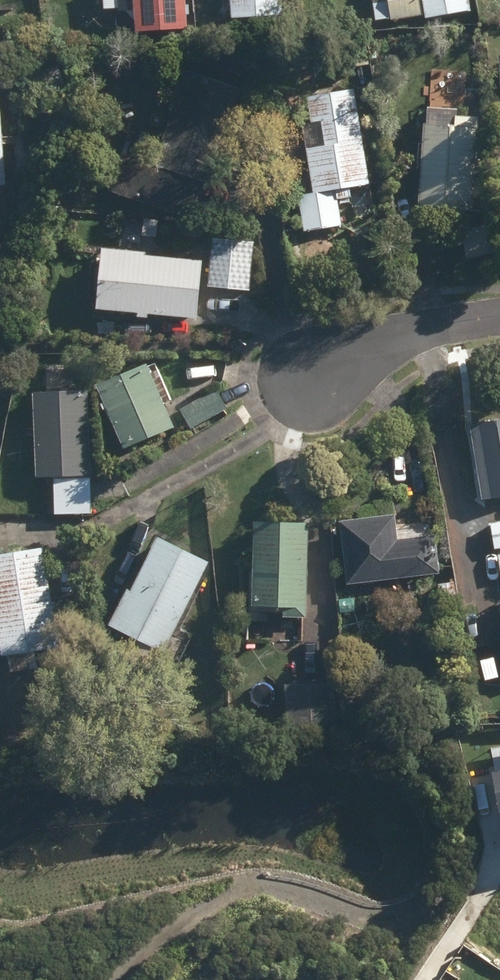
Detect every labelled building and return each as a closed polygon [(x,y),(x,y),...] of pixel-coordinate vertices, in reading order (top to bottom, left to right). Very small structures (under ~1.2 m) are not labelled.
[(134,35),(187,32),(185,0),(132,0),(134,35)] [(232,21),(283,16),(282,0),(230,0),(232,21)] [(376,23),(425,17),(425,19),(472,12),(470,0),(373,0),(376,23)] [(121,85),(128,86),(131,72),(124,71),(121,85)] [(356,76),(357,90),(368,89),(367,75),(356,76)] [(292,199),(298,236),(342,228),(338,202),(357,199),(355,189),(370,187),(355,92),(306,99),(310,124),(302,125),(313,196),(292,199)] [(287,110),(291,110),(296,108),(296,103),(294,99),(289,99),(286,101),(284,105),(287,110)] [(117,106),(122,117),(127,115),(123,104),(117,106)] [(418,211),(474,214),(479,119),(437,116),(436,127),(423,126),(418,211)] [(28,192),(37,200),(43,194),(35,185),(28,192)] [(142,236),(157,238),(158,221),(143,220),(142,236)] [(465,261),(499,256),(499,225),(499,224),(460,231),(465,261)] [(208,289),(250,293),(255,244),(213,240),(208,289)] [(96,311),(197,321),(203,262),(144,256),(145,253),(102,249),(96,311)] [(95,386),(124,452),(174,430),(146,364),(95,386)] [(179,411),(191,431),(228,411),(217,390),(179,411)] [(32,394),(35,481),(91,479),(88,392),(32,394)] [(482,501),(499,498),(499,421),(469,426),(482,501)] [(339,523),(347,586),(439,575),(435,536),(398,541),(395,516),(339,523)] [(283,620),(307,620),(309,525),(253,523),(251,610),(284,610),(283,620)] [(495,550),(499,550),(499,523),(491,524),(495,550)] [(108,627),(163,655),(210,563),(159,537),(131,592),(126,590),(108,627)] [(0,659),(62,650),(55,601),(51,602),(43,549),(0,556),(0,656),(0,659)] [(284,687),(286,730),(338,728),(335,684),(284,687)] [(489,771),(498,814),(499,813),(499,769),(489,771)]
